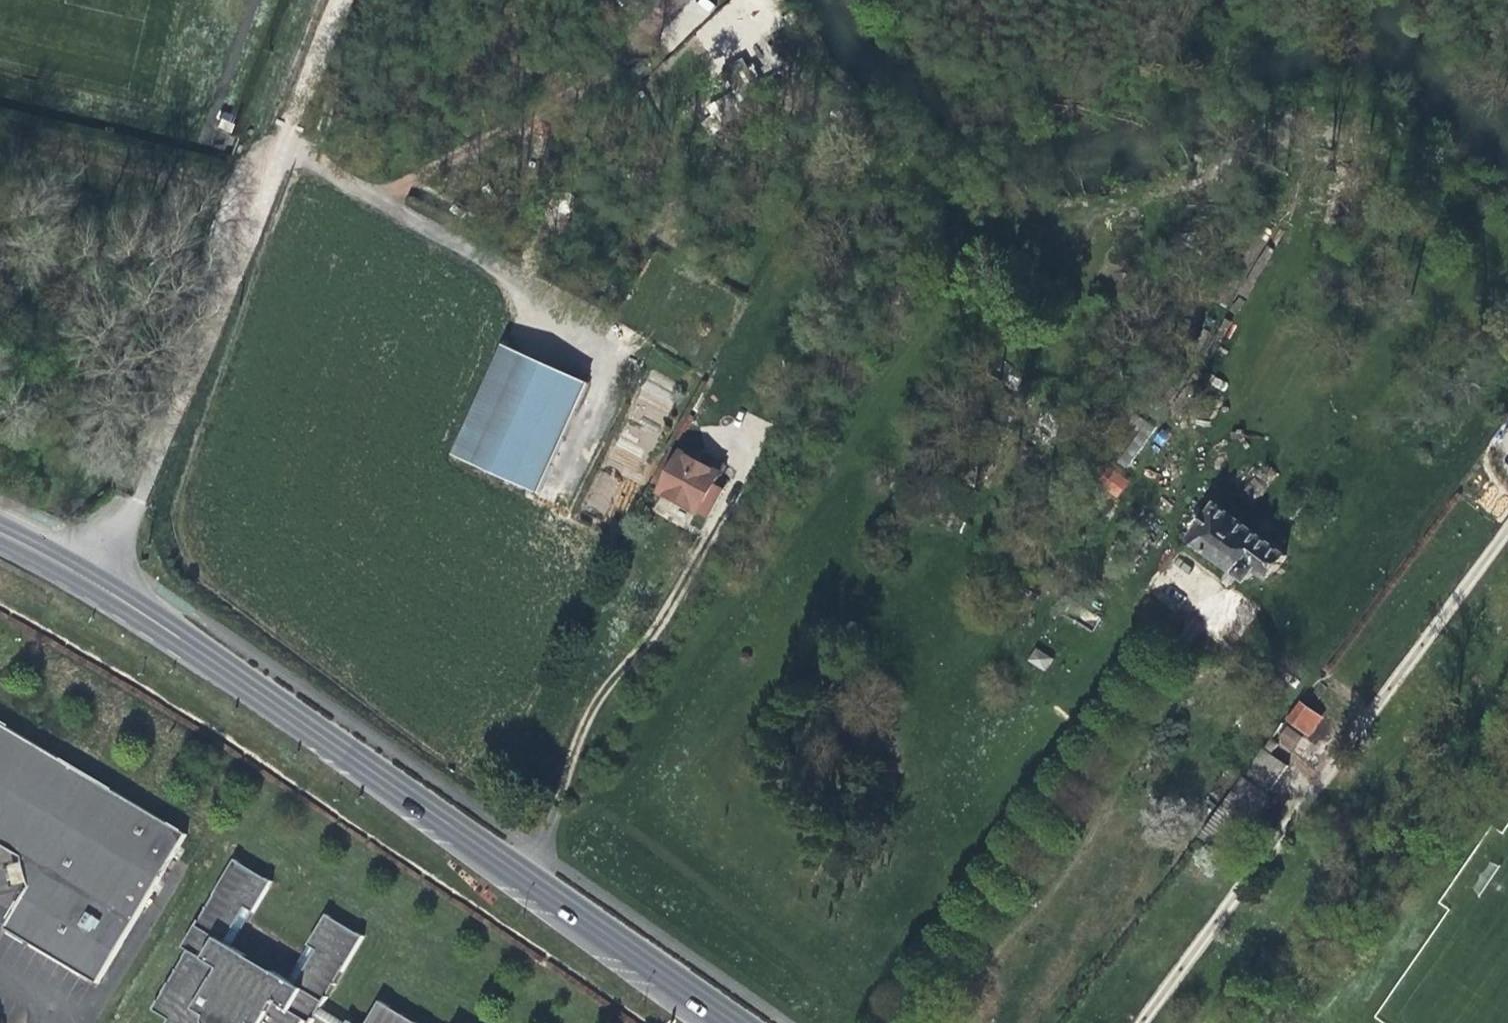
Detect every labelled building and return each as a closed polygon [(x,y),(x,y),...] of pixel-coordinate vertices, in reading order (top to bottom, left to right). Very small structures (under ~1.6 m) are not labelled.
[(697,22),(714,8),(708,0),(696,0),(686,8),(697,22)] [(1198,252),(1209,237),(1190,224),(1179,237),(1174,234),(1167,244),(1168,251),(1185,264),(1196,263),(1202,255),(1198,252)] [(535,488),(585,386),(501,346),(451,449),(535,488)] [(1135,466),(1150,422),(1129,414),(1113,458),(1135,466)] [(611,459),(640,471),(659,424),(647,420),(646,422),(629,415),(611,459)] [(694,507),(714,470),(671,449),(653,485),(694,507)] [(1096,486),(1119,498),(1130,478),(1107,466),(1096,486)] [(1284,558),(1216,510),(1189,542),(1247,583),(1256,573),(1266,580),(1284,558)] [(1026,661),(1045,672),(1053,658),(1035,647),(1026,661)] [(1291,721),(1301,729),(1314,713),(1303,705),(1291,721)] [(1301,729),(1309,734),(1321,718),(1314,713),(1301,729)] [(0,722),(0,843),(23,857),(25,862),(30,882),(31,887),(7,928),(99,984),(188,835),(0,722)] [(1271,739),(1264,749),(1247,772),(1271,790),(1289,767),(1272,755),(1279,745),(1271,739)] [(1200,838),(1226,856),(1270,797),(1244,778),(1200,838)] [(236,859),(183,947),(189,951),(154,1010),(170,1020),(168,1022),(305,1022),(306,1021),(310,1022),(313,1022),(315,1019),(322,1022),(343,1022),(344,1021),(322,1007),(365,937),(328,914),(288,980),(233,947),(273,882),(236,859)] [(10,866),(15,886),(30,882),(25,862),(10,866)] [(381,1001),(368,1022),(417,1022),(381,1001)]
